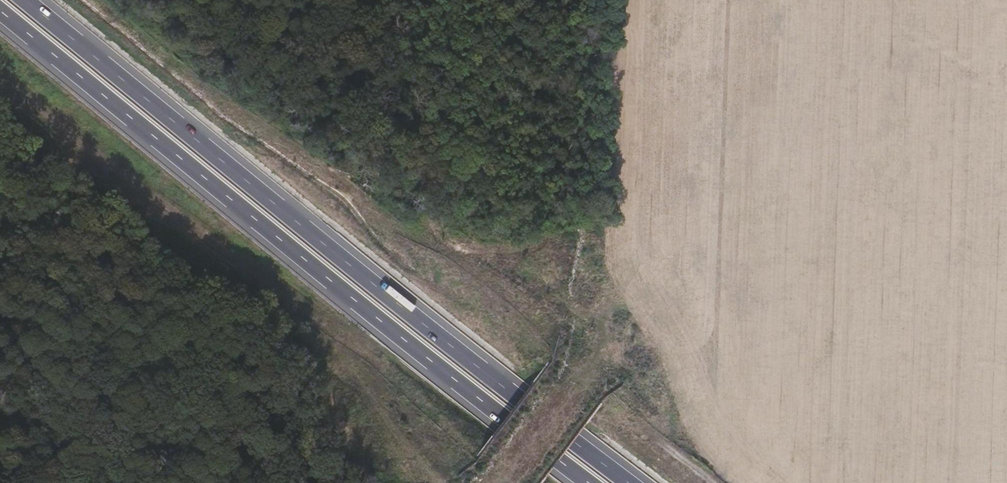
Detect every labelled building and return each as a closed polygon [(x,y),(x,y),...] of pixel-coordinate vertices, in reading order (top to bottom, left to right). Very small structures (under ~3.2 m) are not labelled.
[(189,443),(190,432),(175,430),(175,440),(189,443)]
